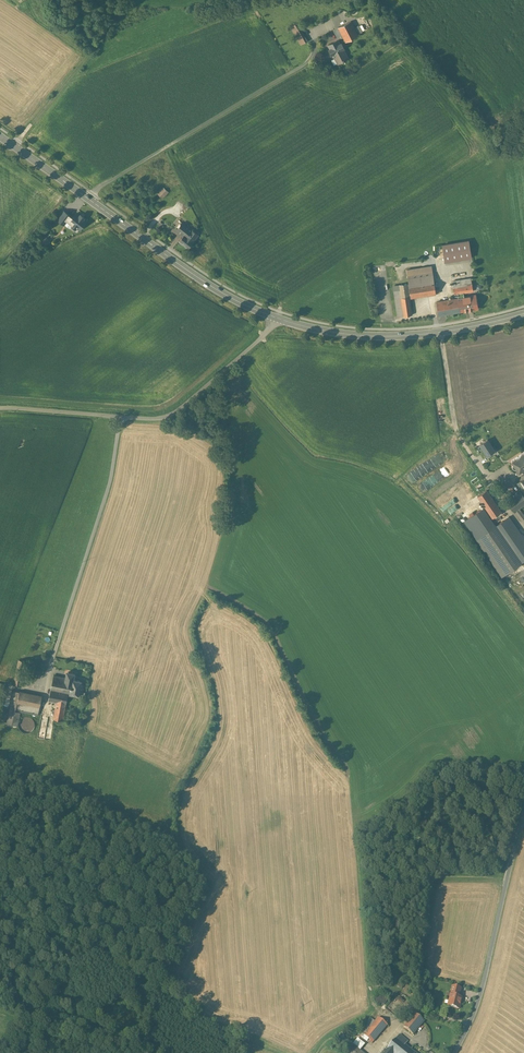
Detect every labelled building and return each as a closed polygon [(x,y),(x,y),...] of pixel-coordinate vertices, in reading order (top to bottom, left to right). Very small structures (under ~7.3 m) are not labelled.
[(351,21),(338,27),(342,35),(346,42),(358,35),(351,21)] [(297,23),(295,24),(306,42),(308,41),(297,23)] [(295,24),(290,27),(301,45),(302,44),(306,42),(295,24)] [(338,27),(333,30),(337,38),(342,35),(338,27)] [(338,40),(329,45),(330,49),(329,50),(332,54),(333,54),(335,53),(342,49),(343,48),(343,49),(344,48),(341,43),(340,44),(338,40)] [(342,49),(335,53),(333,54),(338,63),(348,58),(343,49),(343,48),(342,49)] [(163,187),(158,193),(162,198),(168,191),(163,187)] [(80,226),(85,219),(75,212),(72,217),(70,220),(75,224),(71,228),(76,233),(80,228),(81,228),(80,226)] [(68,214),(61,221),(65,224),(71,216),(68,214)] [(71,216),(65,224),(71,228),(75,224),(70,220),(72,217),(71,216)] [(191,229),(182,222),(177,229),(180,232),(182,234),(183,234),(184,235),(185,234),(187,235),(191,229)] [(191,229),(187,235),(193,241),(198,235),(191,229)] [(187,235),(185,234),(184,235),(179,241),(188,248),(193,241),(187,235)] [(46,238),(41,242),(45,246),(49,242),(46,238)] [(468,241),(442,245),(445,261),(471,257),(468,241)] [(433,272),(407,276),(409,285),(434,281),(433,272)] [(471,278),(452,281),(454,294),(458,293),(459,298),(464,297),(463,292),(473,291),(471,278)] [(434,281),(409,285),(411,297),(436,293),(434,281)] [(459,298),(437,301),(439,315),(478,308),(475,294),(469,295),(469,296),(464,297),(459,298)] [(401,297),(395,298),(398,317),(412,315),(409,296),(401,297)] [(494,450),(487,439),(480,444),(487,455),(494,450)] [(511,461),(513,464),(513,465),(512,466),(512,467),(513,468),(514,469),(515,469),(516,468),(519,472),(522,470),(523,468),(523,452),(511,461)] [(501,511),(486,490),(477,496),(492,518),(501,511)] [(507,502),(514,511),(519,508),(523,504),(523,496),(521,491),(507,502)] [(519,508),(514,511),(521,520),(523,518),(523,515),(519,508)] [(520,562),(495,526),(477,539),(501,575),(520,562)] [(19,659),(14,684),(20,685),(25,661),(19,659)] [(73,679),(70,693),(79,695),(82,681),(74,679),(75,673),(67,671),(66,678),(73,679)] [(70,693),(73,679),(66,678),(53,675),(49,700),(57,701),(53,718),(62,720),(66,703),(68,693),(70,693)] [(19,692),(14,690),(7,723),(16,725),(17,725),(20,711),(38,715),(42,696),(20,691),(19,692)] [(26,733),(29,732),(32,731),(33,729),(34,727),(35,724),(34,721),(33,719),(31,717),(28,716),(25,716),(23,717),(20,719),(19,722),(19,725),(19,728),(21,730),(23,732),(26,733)] [(461,988),(453,986),(450,1000),(451,1000),(449,1005),(454,1007),(459,1009),(461,1003),(460,1003),(461,998),(458,997),(461,988)] [(383,993),(382,993),(380,993),(379,993),(378,993),(377,994),(376,995),(375,996),(375,997),(375,998),(375,999),(375,1000),(375,1001),(375,1002),(376,1003),(377,1004),(378,1004),(379,1005),(381,1005),(382,1005),(383,1005),(384,1004),(385,1004),(385,1003),(386,1002),(386,1001),(387,1000),(387,999),(387,998),(386,997),(386,996),(386,995),(385,995),(385,994),(384,994),(383,993)] [(424,1021),(415,1014),(404,1027),(413,1035),(424,1021)] [(379,1017),(375,1021),(371,1018),(360,1031),(361,1032),(359,1034),(362,1037),(364,1035),(373,1042),(387,1024),(379,1017)] [(389,1047),(388,1046),(386,1049),(385,1049),(384,1051),(387,1052),(407,1052),(410,1049),(405,1045),(408,1041),(400,1034),(389,1047)] [(345,1052),(346,1052),(363,1052),(360,1050),(365,1044),(357,1038),(345,1052)]
